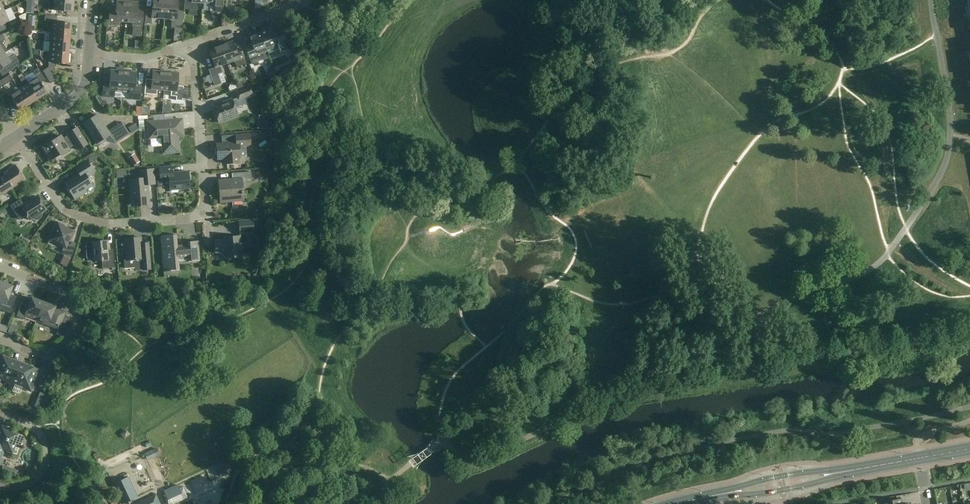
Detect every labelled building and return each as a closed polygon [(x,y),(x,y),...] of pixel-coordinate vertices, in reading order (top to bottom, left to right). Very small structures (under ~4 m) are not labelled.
[(55,4),(49,4),(48,10),(72,12),(73,0),(55,0),(55,4)] [(119,21),(126,22),(127,1),(117,0),(116,10),(110,10),(108,31),(115,31),(116,25),(119,25),(119,21)] [(166,0),(153,0),(152,11),(146,11),(145,23),(151,24),(152,18),(164,19),(166,0)] [(164,19),(172,19),(171,28),(182,29),(183,14),(177,13),(178,0),(166,0),(164,19)] [(204,0),(185,0),(184,9),(197,10),(197,2),(203,3),(204,0)] [(203,3),(210,3),(210,11),(211,11),(214,20),(221,18),(222,12),(223,0),(204,0),(203,3)] [(138,2),(127,1),(126,22),(132,23),(132,27),(136,27),(135,34),(141,34),(143,13),(137,12),(138,2)] [(9,21),(15,19),(10,8),(4,11),(0,13),(0,32),(6,29),(4,24),(9,21)] [(45,20),(52,21),(51,31),(70,33),(71,23),(56,21),(57,15),(45,14),(45,20)] [(280,53),(280,52),(287,50),(284,42),(286,41),(283,34),(281,35),(280,32),(274,34),(271,28),(260,32),(269,57),(280,53)] [(51,31),(50,42),(69,43),(70,33),(51,31)] [(252,64),(269,57),(260,32),(249,36),(252,45),(246,48),(252,64)] [(50,42),(49,52),(69,53),(69,43),(50,42)] [(233,42),(221,46),(227,63),(234,60),(237,67),(246,64),(242,52),(237,54),(233,42)] [(227,63),(221,46),(209,50),(215,67),(209,70),(215,86),(221,83),(218,74),(222,72),(220,66),(227,63)] [(49,52),(40,51),(40,55),(43,59),(46,57),(49,57),(48,62),(49,62),(48,67),(43,71),(51,83),(56,80),(51,72),(55,69),(53,65),(53,63),(68,64),(69,53),(49,52)] [(4,53),(0,56),(0,72),(2,76),(21,64),(15,54),(8,58),(4,53)] [(28,83),(38,99),(47,93),(41,83),(46,79),(38,68),(33,71),(37,77),(28,83)] [(121,91),(122,91),(124,70),(117,69),(116,71),(111,71),(110,85),(103,84),(102,96),(114,97),(114,96),(119,100),(121,100),(121,91)] [(124,70),(122,91),(129,92),(129,99),(140,100),(141,87),(135,87),(136,73),(130,72),(130,71),(124,70)] [(164,90),(166,72),(153,71),(152,79),(146,79),(144,94),(156,95),(157,89),(164,90)] [(178,73),(166,72),(164,90),(171,90),(171,96),(176,96),(176,100),(182,101),(184,86),(177,86),(178,73)] [(1,87),(9,82),(8,82),(12,79),(10,75),(0,81),(0,86),(1,87)] [(24,85),(19,89),(29,105),(30,105),(29,104),(38,99),(28,83),(24,77),(20,79),(24,85)] [(238,99),(253,94),(251,86),(236,92),(238,99)] [(29,105),(19,89),(9,95),(19,111),(29,105),(29,106),(29,105)] [(238,116),(232,99),(213,106),(216,113),(214,114),(217,120),(218,121),(219,123),(238,116)] [(115,143),(124,138),(130,134),(122,122),(108,131),(97,115),(83,123),(96,143),(109,135),(115,143)] [(183,135),(182,119),(148,122),(149,138),(162,137),(163,153),(179,152),(178,136),(183,135)] [(79,150),(87,144),(76,127),(68,133),(69,135),(63,139),(61,135),(42,147),(50,160),(48,161),(48,162),(61,153),(62,155),(70,150),(69,148),(75,144),(79,150)] [(217,159),(225,159),(225,164),(240,163),(240,158),(239,147),(250,146),(249,134),(235,135),(236,142),(216,144),(217,159)] [(134,163),(138,160),(133,152),(129,155),(134,163)] [(87,176),(94,171),(87,161),(75,168),(79,174),(65,183),(75,199),(86,192),(84,189),(92,184),(87,176)] [(24,179),(15,165),(2,173),(4,176),(0,179),(0,194),(2,193),(3,194),(13,188),(12,186),(24,179)] [(156,175),(160,174),(160,180),(157,180),(158,187),(169,186),(170,189),(190,187),(188,172),(172,173),(171,166),(155,168),(156,175)] [(153,169),(140,170),(141,179),(130,180),(131,195),(130,195),(130,202),(132,202),(132,204),(149,202),(147,184),(154,184),(153,169)] [(252,181),(251,172),(232,173),(232,179),(219,180),(221,202),(244,200),(243,191),(241,191),(241,182),(252,181)] [(29,220),(34,216),(35,219),(38,220),(42,217),(42,214),(41,212),(46,209),(37,196),(24,205),(20,199),(10,205),(19,219),(26,215),(29,220)] [(240,233),(254,232),(253,220),(239,221),(240,233)] [(70,258),(76,243),(70,240),(75,232),(64,226),(65,225),(57,221),(53,231),(54,231),(50,240),(64,247),(60,253),(70,258)] [(200,260),(198,241),(187,242),(187,246),(177,247),(176,234),(161,236),(164,271),(168,270),(169,271),(170,271),(170,270),(179,269),(178,258),(188,257),(188,261),(200,260)] [(231,257),(242,256),(240,236),(224,237),(224,239),(214,240),(215,253),(219,252),(221,251),(225,251),(225,252),(226,258),(228,258),(230,259),(231,257)] [(125,268),(135,267),(135,270),(150,269),(149,247),(142,247),(141,237),(125,239),(127,260),(124,260),(125,268)] [(93,241),(93,245),(86,246),(87,258),(94,258),(95,261),(102,261),(103,268),(115,267),(114,253),(107,253),(106,240),(93,241)] [(0,283),(0,309),(10,313),(16,297),(9,294),(12,286),(1,282),(0,283)] [(25,316),(36,320),(43,302),(31,298),(31,300),(24,297),(17,315),(24,318),(25,316)] [(55,306),(43,302),(36,320),(59,328),(64,313),(64,312),(64,313),(54,309),(55,306)] [(17,364),(10,362),(11,359),(0,355),(0,378),(6,380),(6,381),(10,383),(17,364)] [(24,367),(17,364),(10,383),(14,385),(15,383),(23,386),(23,388),(31,391),(39,370),(25,365),(24,367)] [(3,452),(11,456),(12,452),(17,454),(21,444),(23,437),(10,433),(11,430),(8,429),(8,430),(5,429),(6,427),(5,427),(5,428),(0,426),(0,465),(2,458),(1,458),(3,452)] [(160,482),(168,479),(161,458),(153,461),(160,482)] [(225,467),(217,470),(220,478),(228,474),(225,467)] [(113,483),(122,503),(133,498),(124,478),(113,483)] [(177,484),(164,490),(168,498),(181,492),(177,484)] [(134,503),(160,503),(156,494),(134,503)]
